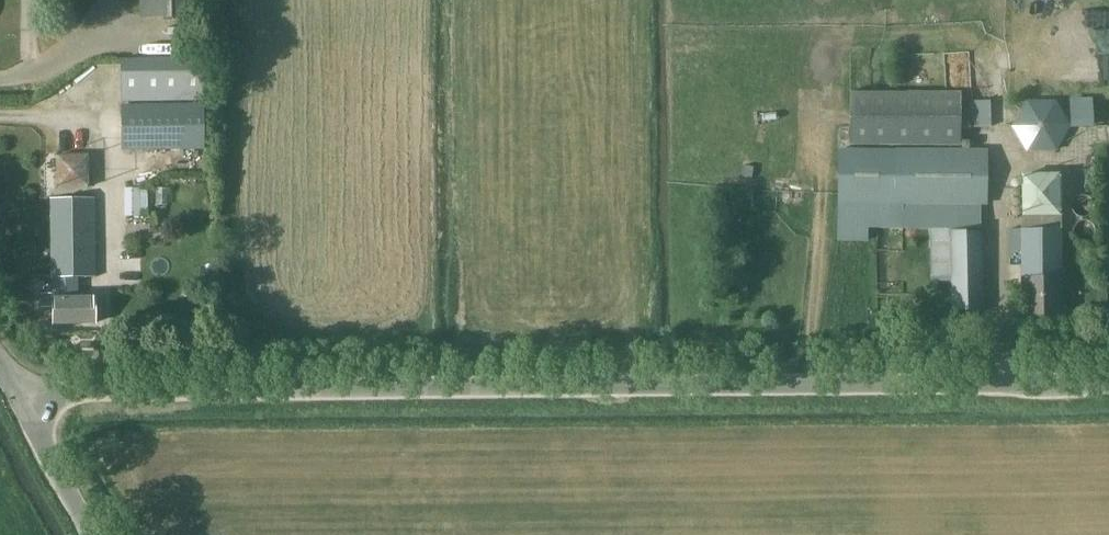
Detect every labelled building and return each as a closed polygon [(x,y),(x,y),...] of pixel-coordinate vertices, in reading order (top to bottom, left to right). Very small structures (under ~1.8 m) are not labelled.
[(201,16),(200,0),(141,0),(141,17),(201,16)] [(1062,34),(1108,33),(1107,10),(1062,11),(1062,34)] [(122,100),(203,100),(203,58),(121,59),(122,100)] [(1060,65),(1060,82),(1108,80),(1108,63),(1060,65)] [(850,92),(850,145),(960,145),(960,92),(850,92)] [(993,124),(993,98),(974,99),(974,124),(993,124)] [(1055,151),(1069,126),(1054,100),(1027,100),(1013,126),(1026,151),(1055,151)] [(1069,126),(1090,126),(1090,100),(1069,100),(1069,126)] [(122,146),(203,146),(203,104),(122,105),(122,146)] [(986,203),(986,150),(840,150),(840,227),(890,228),(890,203),(986,203)] [(58,187),(88,186),(88,156),(57,156),(58,187)] [(1022,217),(1058,217),(1058,174),(1022,174),(1022,217)] [(124,188),(124,216),(140,216),(140,214),(148,214),(147,190),(140,190),(140,188),(124,188)] [(95,198),(50,199),(51,277),(53,277),(53,293),(41,293),(41,307),(54,307),(54,324),(94,324),(94,298),(79,298),(79,277),(95,277),(95,198)] [(951,313),(982,313),(980,204),(900,205),(900,227),(930,227),(931,274),(950,274),(951,313)] [(1021,319),(1062,319),(1061,229),(1007,229),(1007,251),(1021,251),(1021,319)]
